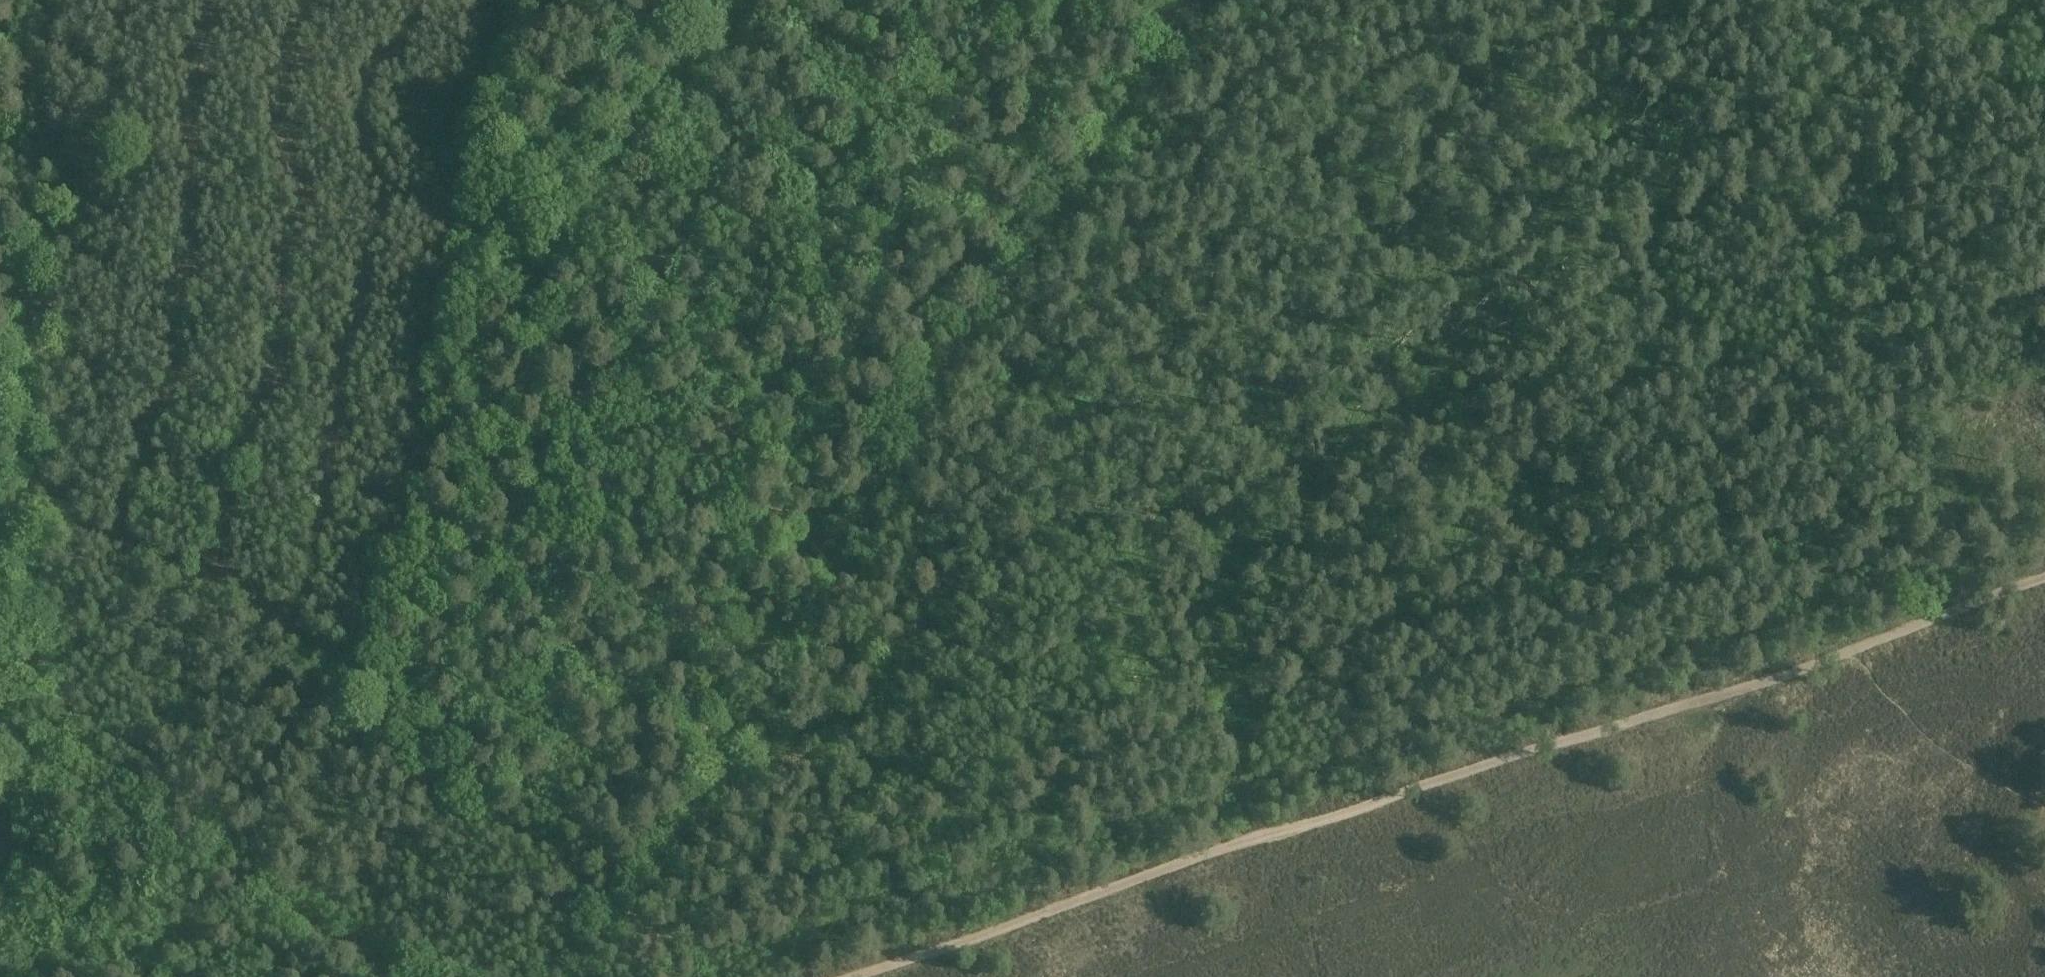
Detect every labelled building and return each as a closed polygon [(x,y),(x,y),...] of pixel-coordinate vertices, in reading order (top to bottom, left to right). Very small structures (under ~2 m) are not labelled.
[(931,952),(907,959),(909,967),(933,960),(931,952)]
